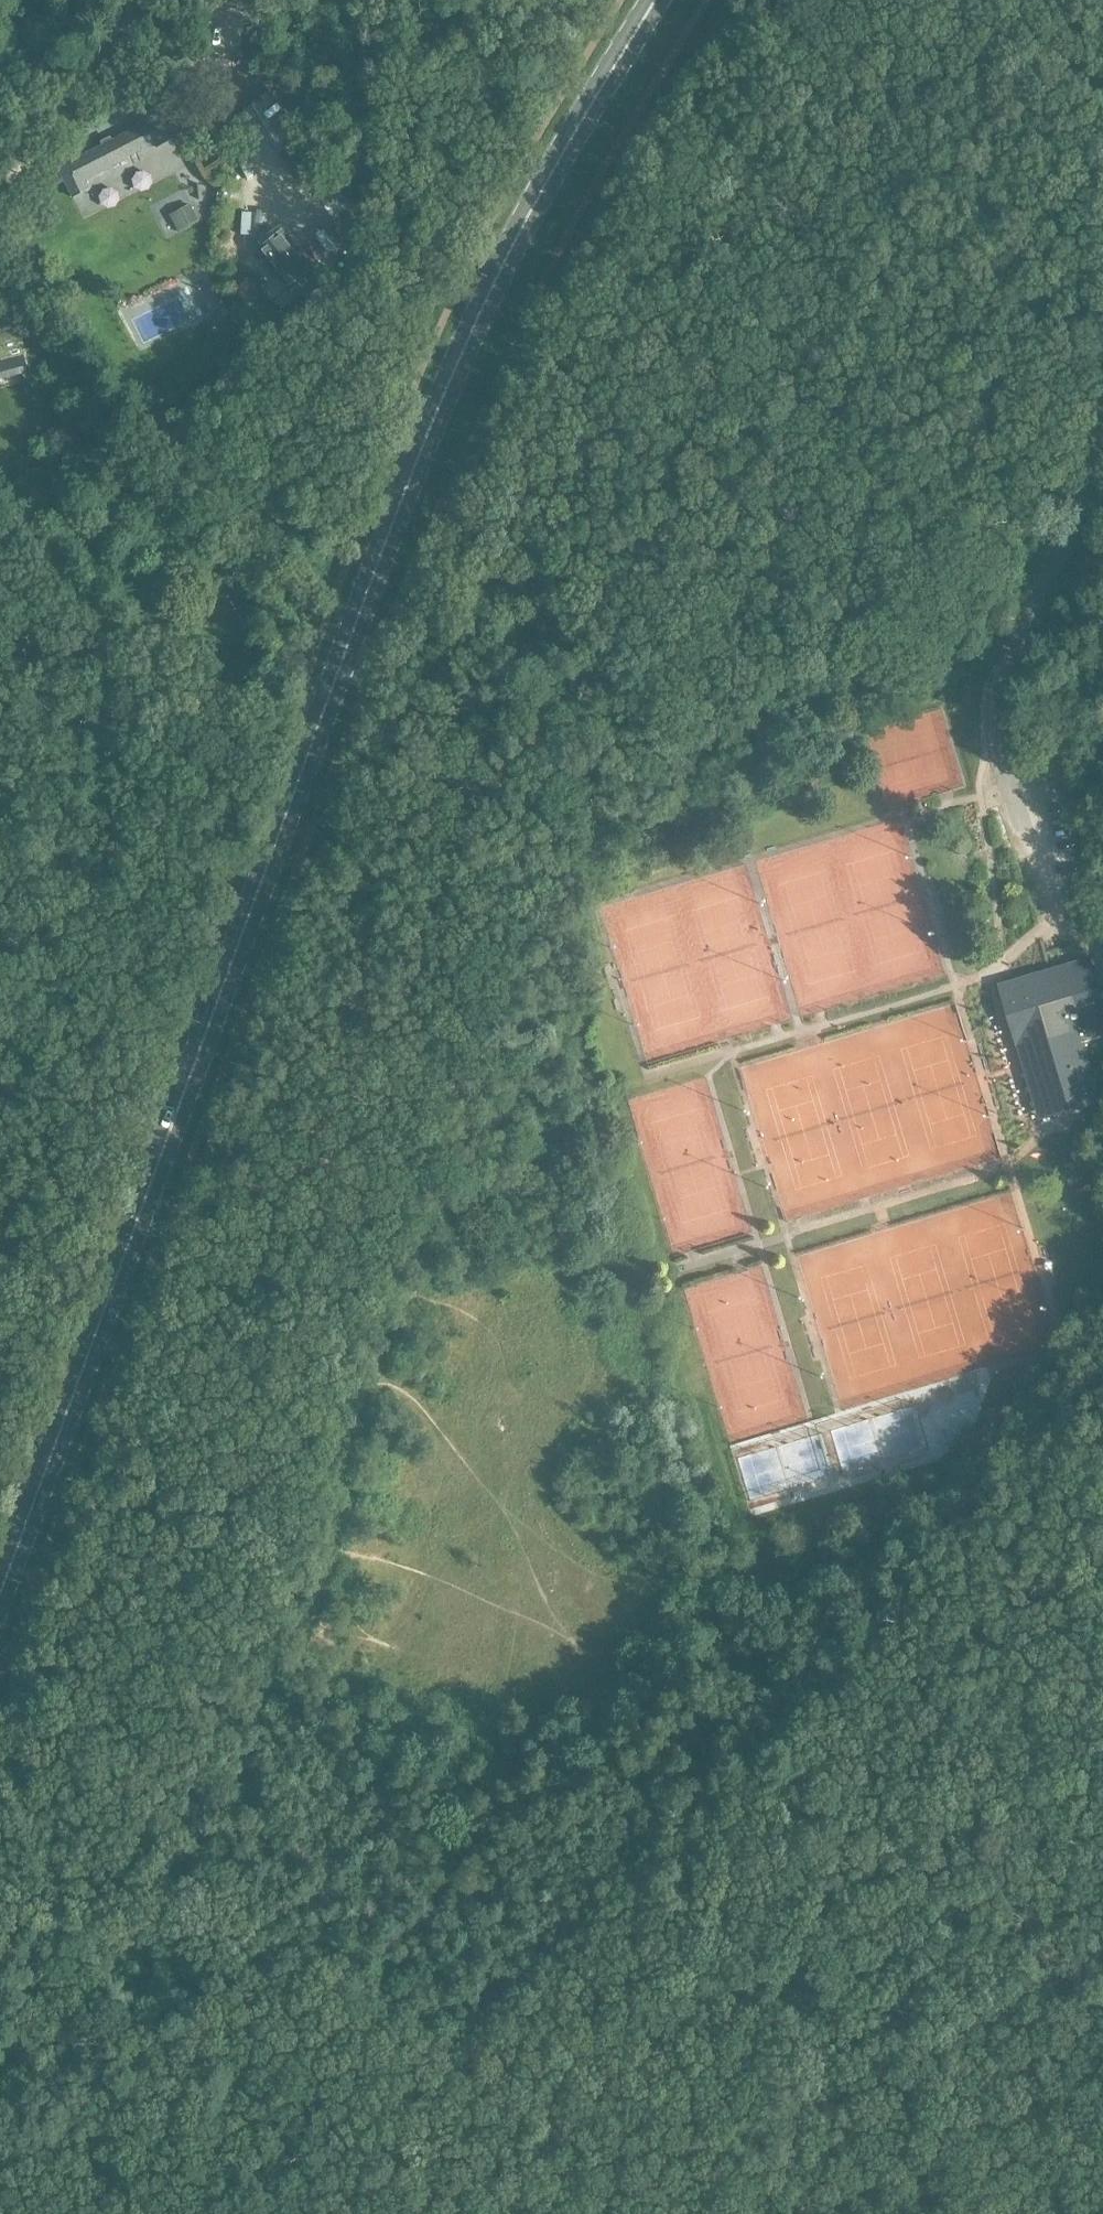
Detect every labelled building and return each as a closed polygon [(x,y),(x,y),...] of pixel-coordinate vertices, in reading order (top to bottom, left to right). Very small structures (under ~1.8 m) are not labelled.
[(269,89),(251,104),(277,143),(280,140),(298,126),(269,89)] [(57,166),(72,196),(88,188),(84,180),(129,157),(128,156),(154,142),(156,147),(181,133),(169,110),(174,108),(169,100),(140,115),(144,123),(76,158),(76,156),(57,166)] [(300,134),(278,152),(298,178),(321,160),(300,134)] [(324,175),(312,181),(336,220),(347,213),(324,175)] [(191,208),(171,219),(177,230),(197,219),(191,208)] [(329,255),(298,215),(273,234),(304,274),(329,255)] [(10,303),(0,289),(0,372),(27,365),(10,303)] [(1055,1113),(1099,1100),(1082,1041),(1102,1035),(1102,1003),(1090,958),(1001,984),(1010,1014),(1024,1010),(1055,1113)]
